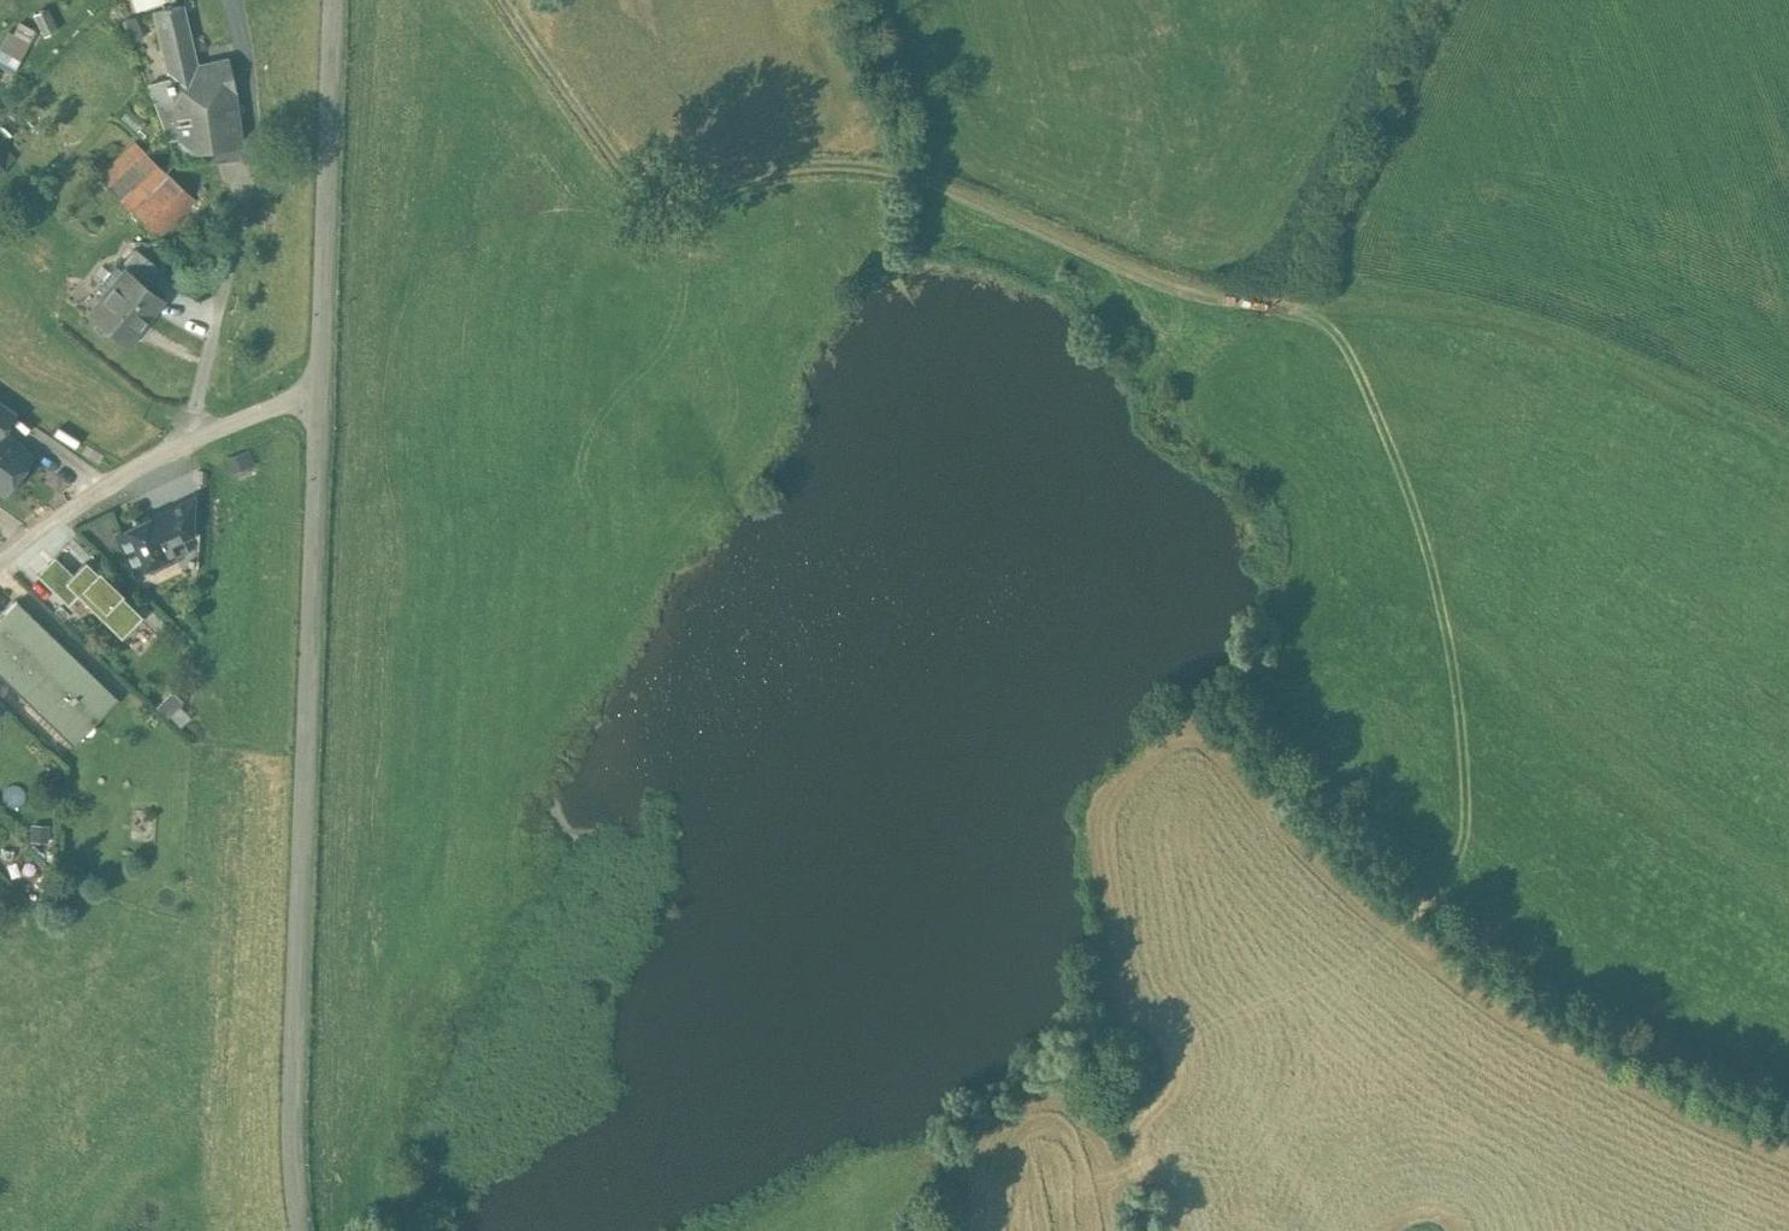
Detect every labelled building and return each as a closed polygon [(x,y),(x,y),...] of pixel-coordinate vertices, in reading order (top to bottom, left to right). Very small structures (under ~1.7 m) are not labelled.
[(132,9),(162,1),(161,0),(129,0),(132,9)] [(228,60),(195,67),(181,6),(154,12),(170,79),(179,118),(192,115),(197,114),(201,150),(238,145),(234,106),(239,104),(228,60)] [(42,32),(53,29),(47,8),(36,11),(42,32)] [(124,19),(129,40),(141,37),(136,17),(124,19)] [(0,42),(0,64),(15,71),(33,28),(10,18),(0,42)] [(170,79),(149,84),(149,92),(166,137),(174,156),(195,143),(192,115),(179,118),(170,79)] [(166,137),(111,192),(132,212),(170,175),(178,167),(174,156),(166,137)] [(10,162),(0,151),(0,171),(10,162)] [(170,175),(132,212),(156,237),(195,199),(170,175)] [(161,272),(138,254),(125,269),(148,288),(161,272)] [(148,288),(125,269),(89,314),(126,344),(162,299),(148,288)] [(15,411),(0,401),(0,432),(15,411)] [(5,492),(29,457),(0,436),(0,489),(5,492)] [(193,498),(168,509),(182,537),(191,533),(193,498)] [(168,509),(155,515),(168,543),(169,543),(182,537),(168,509)] [(143,521),(133,517),(130,527),(117,533),(136,571),(174,553),(169,543),(168,543),(155,515),(143,521)] [(72,573),(54,555),(48,562),(66,579),(72,573)] [(140,614),(85,560),(72,573),(66,579),(65,581),(78,594),(120,635),(140,614)] [(66,579),(48,562),(37,574),(68,604),(78,594),(65,581),(66,579)] [(0,617),(0,629),(95,720),(117,697),(16,600),(0,617)] [(95,720),(0,629),(0,675),(73,744),(95,720)]
